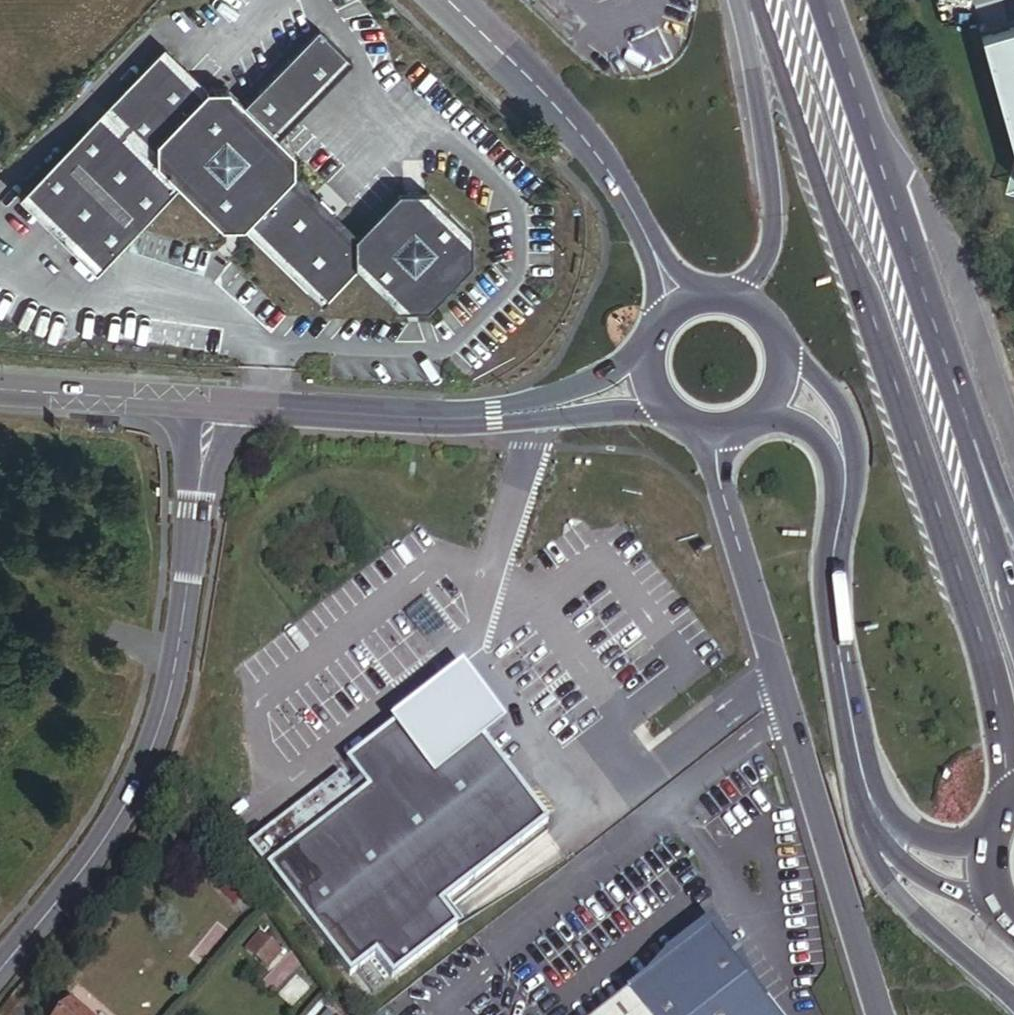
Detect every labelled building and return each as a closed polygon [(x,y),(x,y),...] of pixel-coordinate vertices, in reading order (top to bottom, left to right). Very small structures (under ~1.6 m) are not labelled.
[(359,239),(292,173),(293,154),(276,138),(351,61),(318,28),(243,104),(226,88),(206,89),(163,46),(16,196),(93,272),(173,190),(215,232),(240,231),(319,309),(354,273),(399,316),(426,316),(472,269),(471,242),(426,198),(400,197),(359,239)] [(981,37),(1013,155),(1013,28),(981,37)] [(347,208),(325,186),(316,196),(338,218),(347,208)] [(368,794),(358,801),(340,778),(249,849),(350,977),(375,957),(392,979),(457,929),(440,907),(547,824),(482,742),(465,720),(442,691),(346,766),(368,794)] [(463,924),(446,902),(440,907),(457,929),(463,924)] [(708,932),(600,1014),(773,1014),(708,932)] [(263,967),(278,950),(262,938),(248,955),(263,967)] [(69,1004),(60,1014),(83,1014),(69,1004)]
